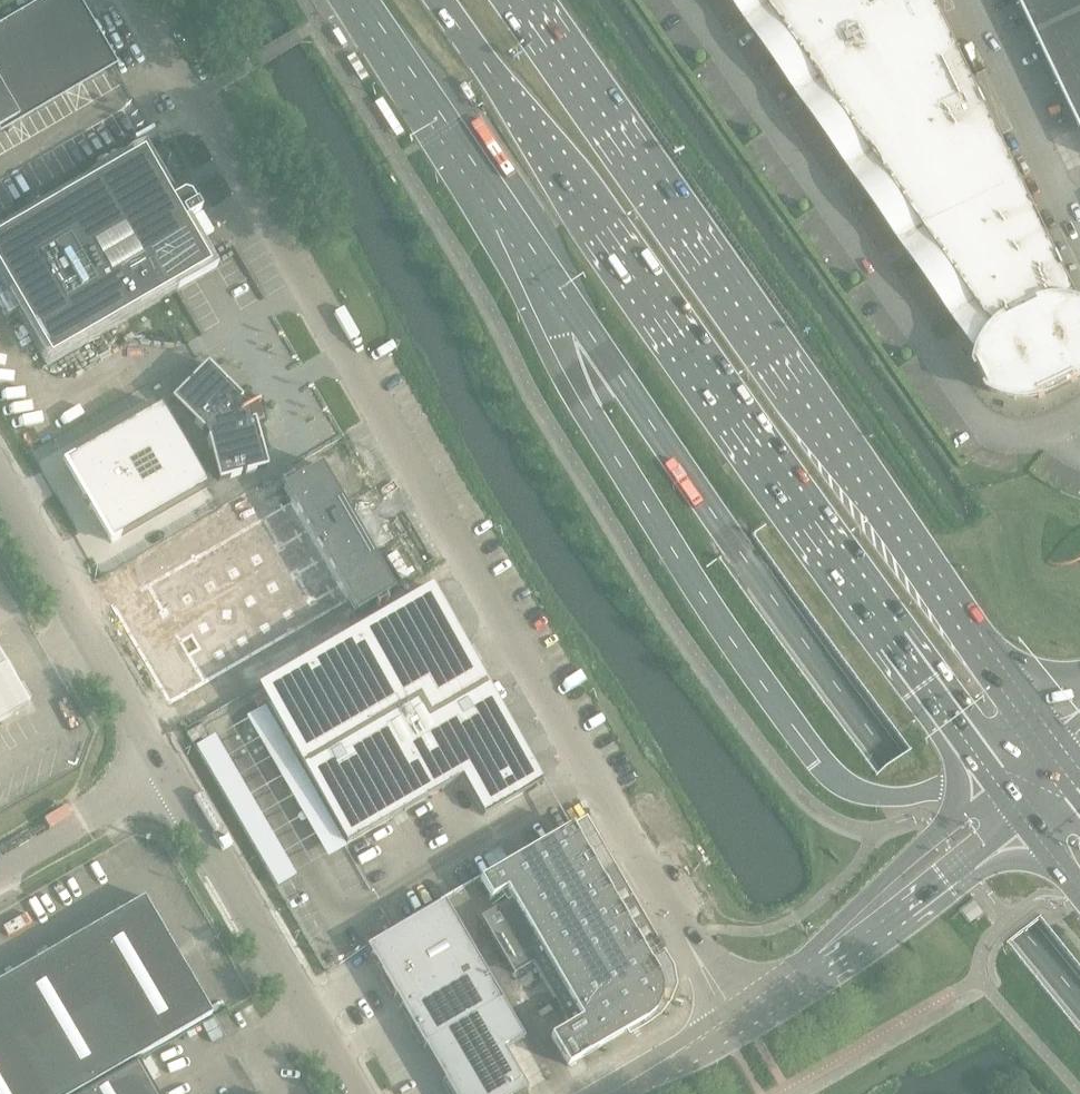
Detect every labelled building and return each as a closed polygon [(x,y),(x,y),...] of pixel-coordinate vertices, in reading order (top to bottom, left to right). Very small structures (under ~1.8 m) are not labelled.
[(3,127),(112,64),(75,0),(42,0),(0,24),(0,129),(3,127)] [(766,5),(765,5),(773,17),(774,17),(818,79),(817,79),(825,91),(826,91),(869,153),(868,153),(876,165),(877,165),(921,227),(920,227),(928,239),(929,239),(972,301),(972,302),(980,313),(996,335),(1003,345),(996,353),(992,363),(1003,386),(1013,389),(1023,390),(1033,388),(1039,396),(1038,396),(1040,399),(1079,381),(1079,380),(1079,379),(1079,303),(934,0),(763,0),(766,5)] [(1079,129),(1079,0),(1018,0),(1079,129)] [(35,220),(0,240),(0,266),(52,355),(205,266),(181,226),(202,214),(196,204),(195,204),(191,196),(184,194),(168,203),(142,158),(35,220)] [(219,482),(256,472),(268,469),(256,421),(255,420),(254,420),(252,420),(251,416),(257,415),(254,407),(248,400),(244,405),(241,401),(243,400),(243,399),(243,398),(207,363),(171,400),(206,435),(219,482)] [(162,406),(65,462),(88,503),(185,446),(162,406)] [(185,446),(88,503),(112,544),(209,487),(185,446)] [(291,503),(215,547),(178,568),(235,666),(347,601),(356,615),(394,593),(361,534),(364,532),(358,523),(355,525),(321,466),(282,489),(291,503)] [(431,589),(257,690),(347,845),(463,777),(485,816),(544,782),(431,589)] [(4,721),(28,707),(25,703),(24,701),(18,690),(17,688),(12,680),(0,660),(0,659),(0,723),(4,721)] [(188,734),(187,734),(193,744),(194,743),(207,735),(202,726),(188,734)] [(513,862),(481,881),(491,899),(507,890),(507,891),(512,899),(506,903),(482,917),(515,974),(533,963),(570,1027),(551,1038),(568,1067),(583,1058),(586,1056),(601,1048),(626,1033),(629,1032),(641,1024),(648,1021),(656,1013),(661,1002),(662,989),(658,978),(658,977),(658,976),(657,976),(657,975),(588,857),(571,828),(570,829),(513,862)] [(67,943),(0,982),(0,1093),(77,1093),(212,1015),(190,976),(190,971),(183,959),(178,956),(145,898),(67,943)] [(367,948),(452,1093),(521,1093),(528,1090),(505,1051),(524,1040),(444,903),(367,948)] [(139,1063),(86,1093),(157,1093),(139,1063)]
